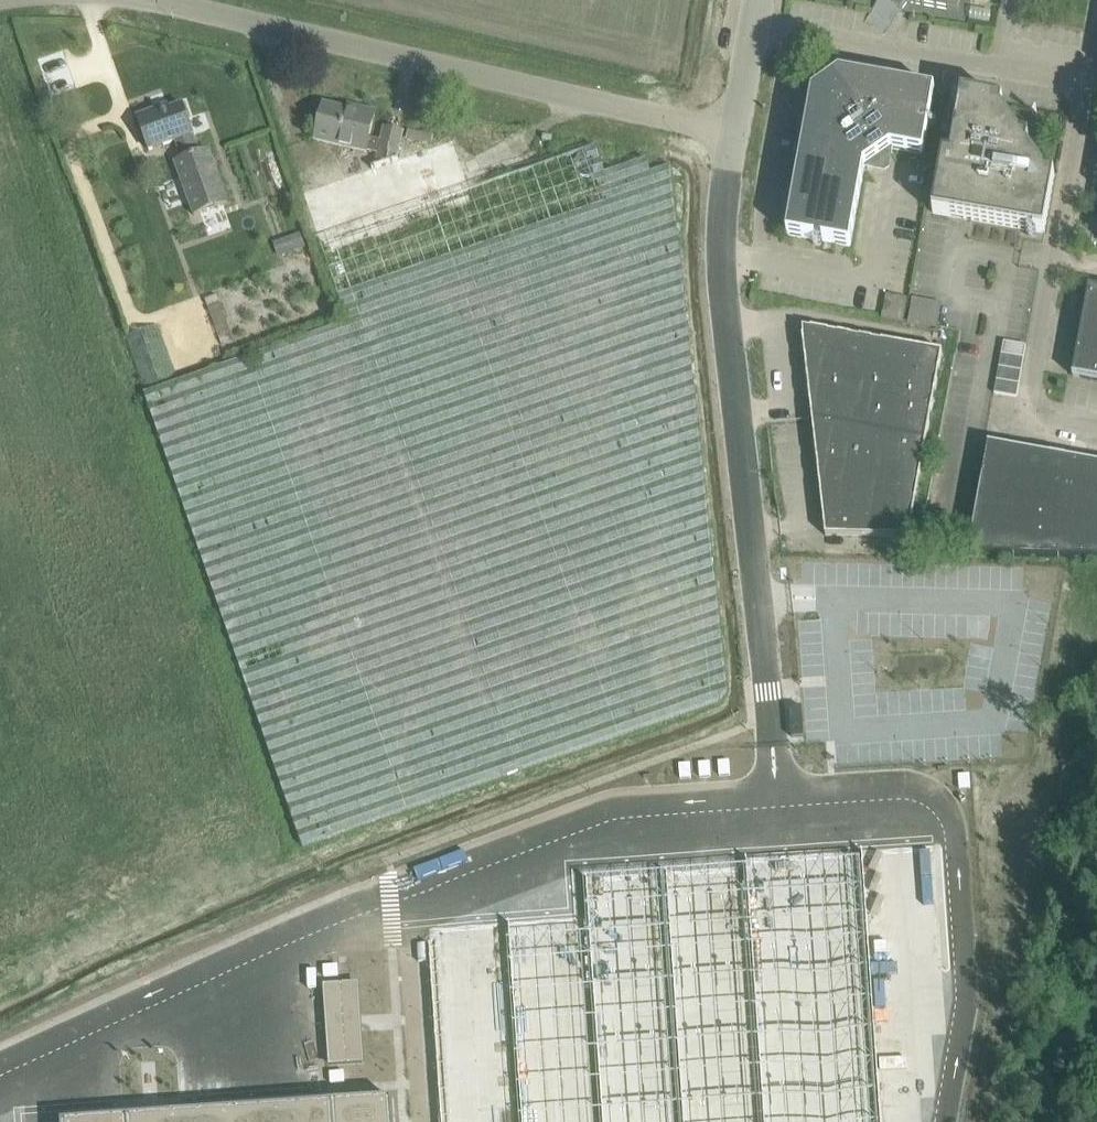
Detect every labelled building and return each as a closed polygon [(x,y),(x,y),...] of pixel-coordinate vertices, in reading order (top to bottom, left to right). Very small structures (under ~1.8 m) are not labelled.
[(960,0),(900,0),(958,10),(960,0)] [(812,91),(787,234),(851,245),(865,165),(891,147),(924,153),(936,90),(839,72),(812,91)] [(944,155),(933,212),(1045,232),(1055,175),(1046,173),(1027,147),(1029,139),(1020,137),(1020,136),(1002,110),(1004,102),(963,94),(951,156),(944,155)] [(155,110),(138,116),(149,150),(176,141),(183,160),(176,163),(194,216),(227,205),(209,152),(196,157),(189,136),(192,135),(182,106),(157,114),(155,110)] [(301,232),(273,241),(277,256),(306,247),(301,232)] [(1090,287),(1073,375),(1096,379),(1096,288),(1090,287)] [(887,294),(882,318),(904,322),(909,297),(887,294)] [(942,302),(913,297),(909,321),(938,326),(942,302)] [(158,324),(127,334),(142,382),(173,372),(158,324)] [(812,328),(803,336),(826,535),(910,537),(942,351),(812,328)] [(1005,342),(1003,354),(1024,358),(1026,345),(1005,342)] [(1022,371),(1024,360),(1024,358),(1003,354),(1000,367),(1022,371)] [(1019,384),(1022,371),(1000,367),(998,380),(1019,384)] [(1017,396),(1019,384),(998,380),(996,393),(1017,396)] [(1015,556),(1034,453),(989,445),(968,554),(1015,556)] [(1060,557),(1078,461),(1034,453),(1015,556),(1060,557)] [(1078,461),(1060,557),(1096,558),(1096,464),(1078,461)] [(74,1121),(394,1121),(392,1100),(332,1104),(332,1107),(130,1121),(130,1118),(74,1121)]
